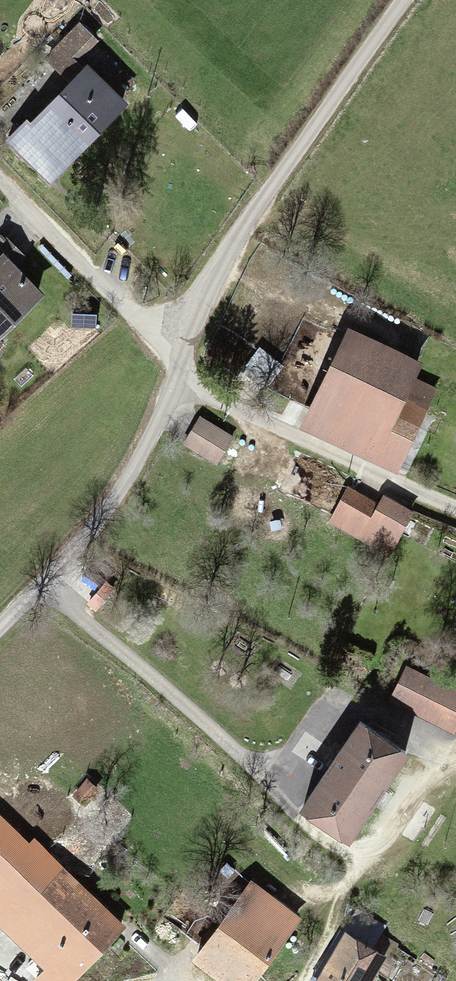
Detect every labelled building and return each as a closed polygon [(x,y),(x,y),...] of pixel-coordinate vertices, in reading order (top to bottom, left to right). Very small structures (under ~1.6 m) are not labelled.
[(86,74),(11,148),(50,187),(125,113),(86,74)] [(0,269),(0,344),(43,301),(6,264),(0,269)] [(439,382),(351,341),(308,435),(396,476),(439,382)] [(283,369),(258,355),(247,374),(271,389),(283,369)] [(239,443),(201,422),(183,452),(221,474),(239,443)] [(412,526),(350,494),(332,530),(394,561),(412,526)] [(362,725),(304,816),(347,844),(405,752),(362,725)] [(0,825),(0,918),(55,966),(42,980),(71,980),(117,928),(0,825)] [(200,957),(232,980),(252,980),(297,921),(252,888),(200,957)] [(317,980),(378,980),(388,965),(345,938),(317,980)]
